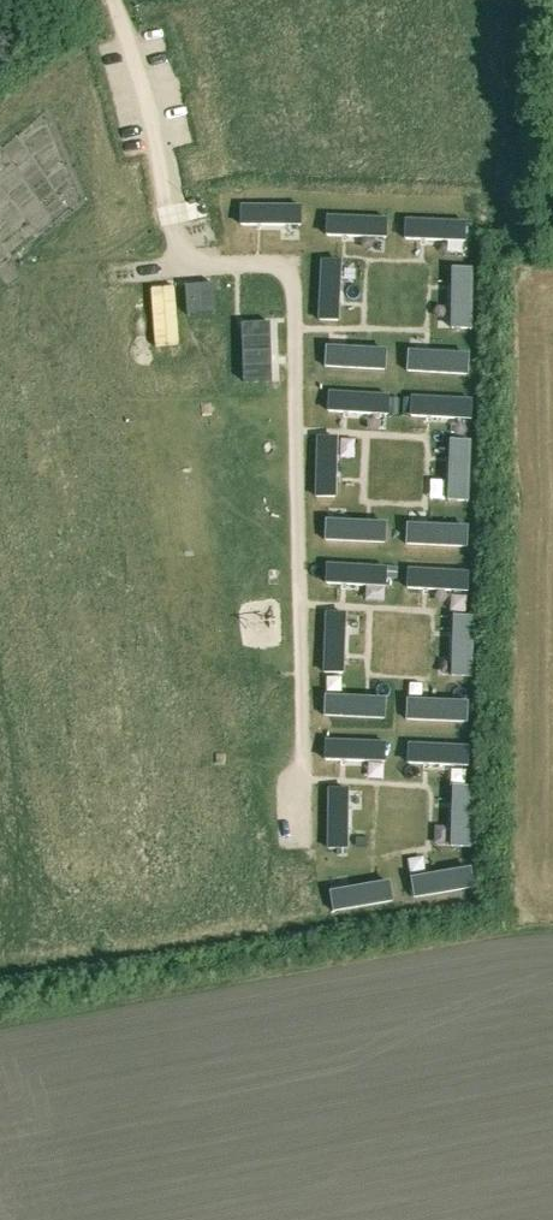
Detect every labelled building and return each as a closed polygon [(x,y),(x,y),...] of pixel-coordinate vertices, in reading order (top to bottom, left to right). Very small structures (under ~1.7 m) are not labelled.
[(234,193),(233,236),(299,236),(300,194),(234,193)] [(320,199),(318,241),(383,244),(386,202),(320,199)] [(399,201),(397,243),(463,247),(465,204),(399,201)] [(433,255),(430,321),(472,323),(475,257),(433,255)] [(320,259),(316,322),(359,324),(362,261),(320,259)] [(179,266),(179,302),(221,302),(221,266),(179,266)] [(319,328),(317,370),(382,374),(385,331),(319,328)] [(404,328),(402,371),(468,374),(470,332),(404,328)] [(313,377),(310,419),(376,423),(379,380),(313,377)] [(403,380),(401,423),(467,426),(469,384),(403,380)] [(305,431),(301,493),(344,495),(347,433),(305,431)] [(428,435),(425,499),(467,501),(471,437),(428,435)] [(320,500),(317,543),(383,546),(385,504),(320,500)] [(401,505),(399,548),(465,551),(467,509),(401,505)] [(320,554),(318,597),(384,600),(386,558),(320,554)] [(402,555),(400,597),(466,601),(468,559),(402,555)] [(315,603),(312,666),(354,668),(357,605),(315,603)] [(436,608),(433,671),(475,673),(479,610),(436,608)] [(323,674),(321,716),(387,720),(389,678),(323,674)] [(415,681),(413,724),(479,727),(481,685),(415,681)] [(325,726),(322,769),(388,772),(390,730),(325,726)] [(412,732),(410,774),(476,778),(478,735),(412,732)] [(436,782),(433,840),(475,842),(479,784),(436,782)] [(318,785),(315,847),(357,849),(360,787),(318,785)] [(467,851),(402,861),(408,903),(473,893),(467,851)] [(385,864),(320,874),(327,916),(392,906),(385,864)]
